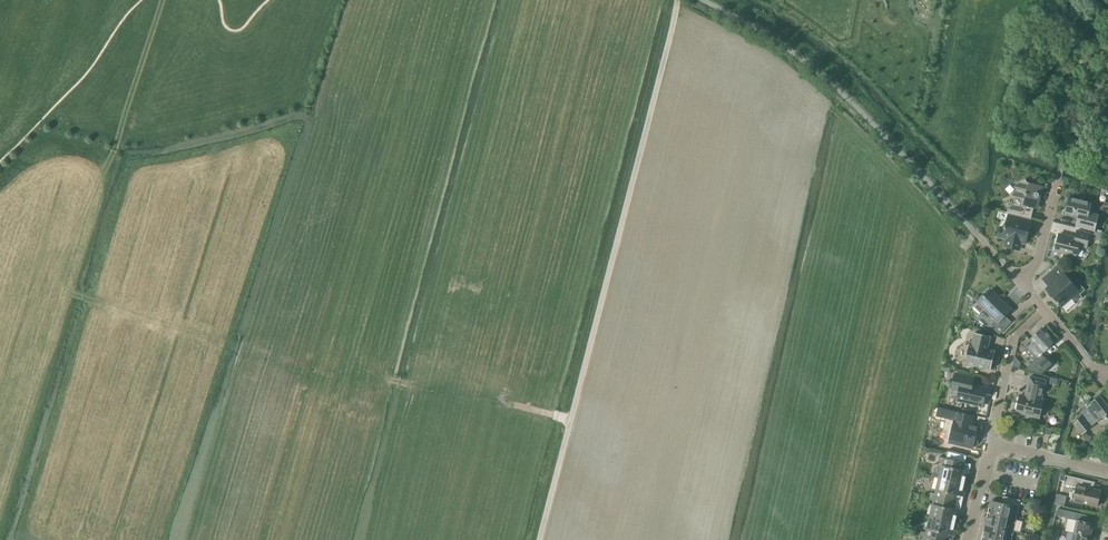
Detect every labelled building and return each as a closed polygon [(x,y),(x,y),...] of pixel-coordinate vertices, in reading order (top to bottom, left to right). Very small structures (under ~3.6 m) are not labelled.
[(1007,213),(1031,219),(1033,208),(1035,209),(1037,202),(1035,201),(1036,198),(1037,198),(1038,198),(1038,197),(1039,196),(1039,195),(1038,194),(1038,193),(1040,193),(1041,186),(1027,182),(1025,179),(1014,186),(1017,192),(1011,195),(1016,204),(1008,209),(1007,213)] [(1065,213),(1069,214),(1074,215),(1076,215),(1078,218),(1077,219),(1075,227),(1094,232),(1099,215),(1089,212),(1092,203),(1068,197),(1066,208),(1065,213)] [(1025,244),(1029,231),(1030,227),(1029,227),(1031,221),(1008,215),(1007,218),(1006,222),(1006,221),(1005,227),(1004,226),(1004,228),(1000,228),(1001,227),(1000,227),(997,237),(1007,239),(1007,241),(1006,243),(1005,247),(1018,250),(1020,243),(1025,244)] [(1059,234),(1057,241),(1055,251),(1076,256),(1078,248),(1081,246),(1087,248),(1090,234),(1077,231),(1076,231),(1077,231),(1075,238),(1070,237),(1066,236),(1059,234)] [(1053,297),(1057,302),(1057,303),(1058,304),(1059,304),(1062,307),(1072,299),(1073,300),(1077,300),(1081,297),(1079,294),(1084,290),(1077,282),(1073,285),(1057,266),(1042,279),(1048,286),(1046,289),(1050,293),(1051,294),(1051,293),(1053,296),(1053,297)] [(1011,310),(1003,302),(990,290),(978,303),(972,308),(979,315),(984,309),(990,315),(995,320),(990,325),(999,334),(1011,322),(1005,316),(1011,310)] [(1024,350),(1034,361),(1035,360),(1038,363),(1035,365),(1043,373),(1050,366),(1040,355),(1042,353),(1055,341),(1042,328),(1029,340),(1032,343),(1024,350)] [(965,364),(991,370),(995,351),(987,350),(990,337),(974,333),(971,346),(969,345),(965,364)] [(951,389),(959,391),(957,400),(968,403),(969,404),(973,405),(974,404),(982,406),(986,389),(972,385),(974,378),(955,374),(951,389)] [(1016,413),(1018,413),(1039,418),(1039,417),(1041,410),(1043,400),(1041,400),(1042,397),(1042,395),(1043,392),(1043,390),(1046,380),(1030,377),(1025,396),(1020,395),(1016,413)] [(1082,433),(1107,413),(1107,407),(1099,396),(1079,412),(1081,416),(1075,424),(1082,433)] [(951,434),(949,443),(972,448),(978,425),(975,424),(973,424),(971,423),(973,416),(956,412),(955,419),(954,419),(953,424),(952,428),(952,430),(951,434)] [(942,462),(938,479),(964,485),(965,477),(968,478),(969,471),(960,469),(962,463),(964,464),(965,463),(955,461),(957,454),(948,452),(946,459),(939,457),(938,461),(942,462)] [(1088,488),(1090,481),(1068,476),(1066,485),(1076,488),(1073,501),(1097,507),(1101,491),(1088,488)] [(931,493),(930,497),(951,502),(955,503),(955,502),(957,503),(958,496),(963,497),(965,491),(962,490),(964,485),(938,479),(935,494),(931,493)] [(991,509),(990,514),(1016,520),(1020,500),(1003,496),(1003,497),(1002,503),(1002,502),(1001,503),(990,501),(989,508),(991,509)] [(933,501),(929,518),(955,524),(956,516),(959,517),(960,511),(949,508),(951,502),(930,497),(929,500),(933,501)] [(1077,520),(1074,533),(1090,537),(1093,523),(1086,522),(1087,516),(1067,511),(1065,517),(1077,520)] [(986,517),(985,525),(1013,531),(1016,520),(990,514),(989,518),(986,517)] [(921,536),(937,539),(942,539),(943,533),(954,536),(955,530),(953,529),(955,524),(929,518),(926,533),(922,532),(921,536)] [(985,537),(997,539),(1005,539),(1007,533),(1012,535),(1013,531),(985,525),(983,531),(986,532),(985,537)]
